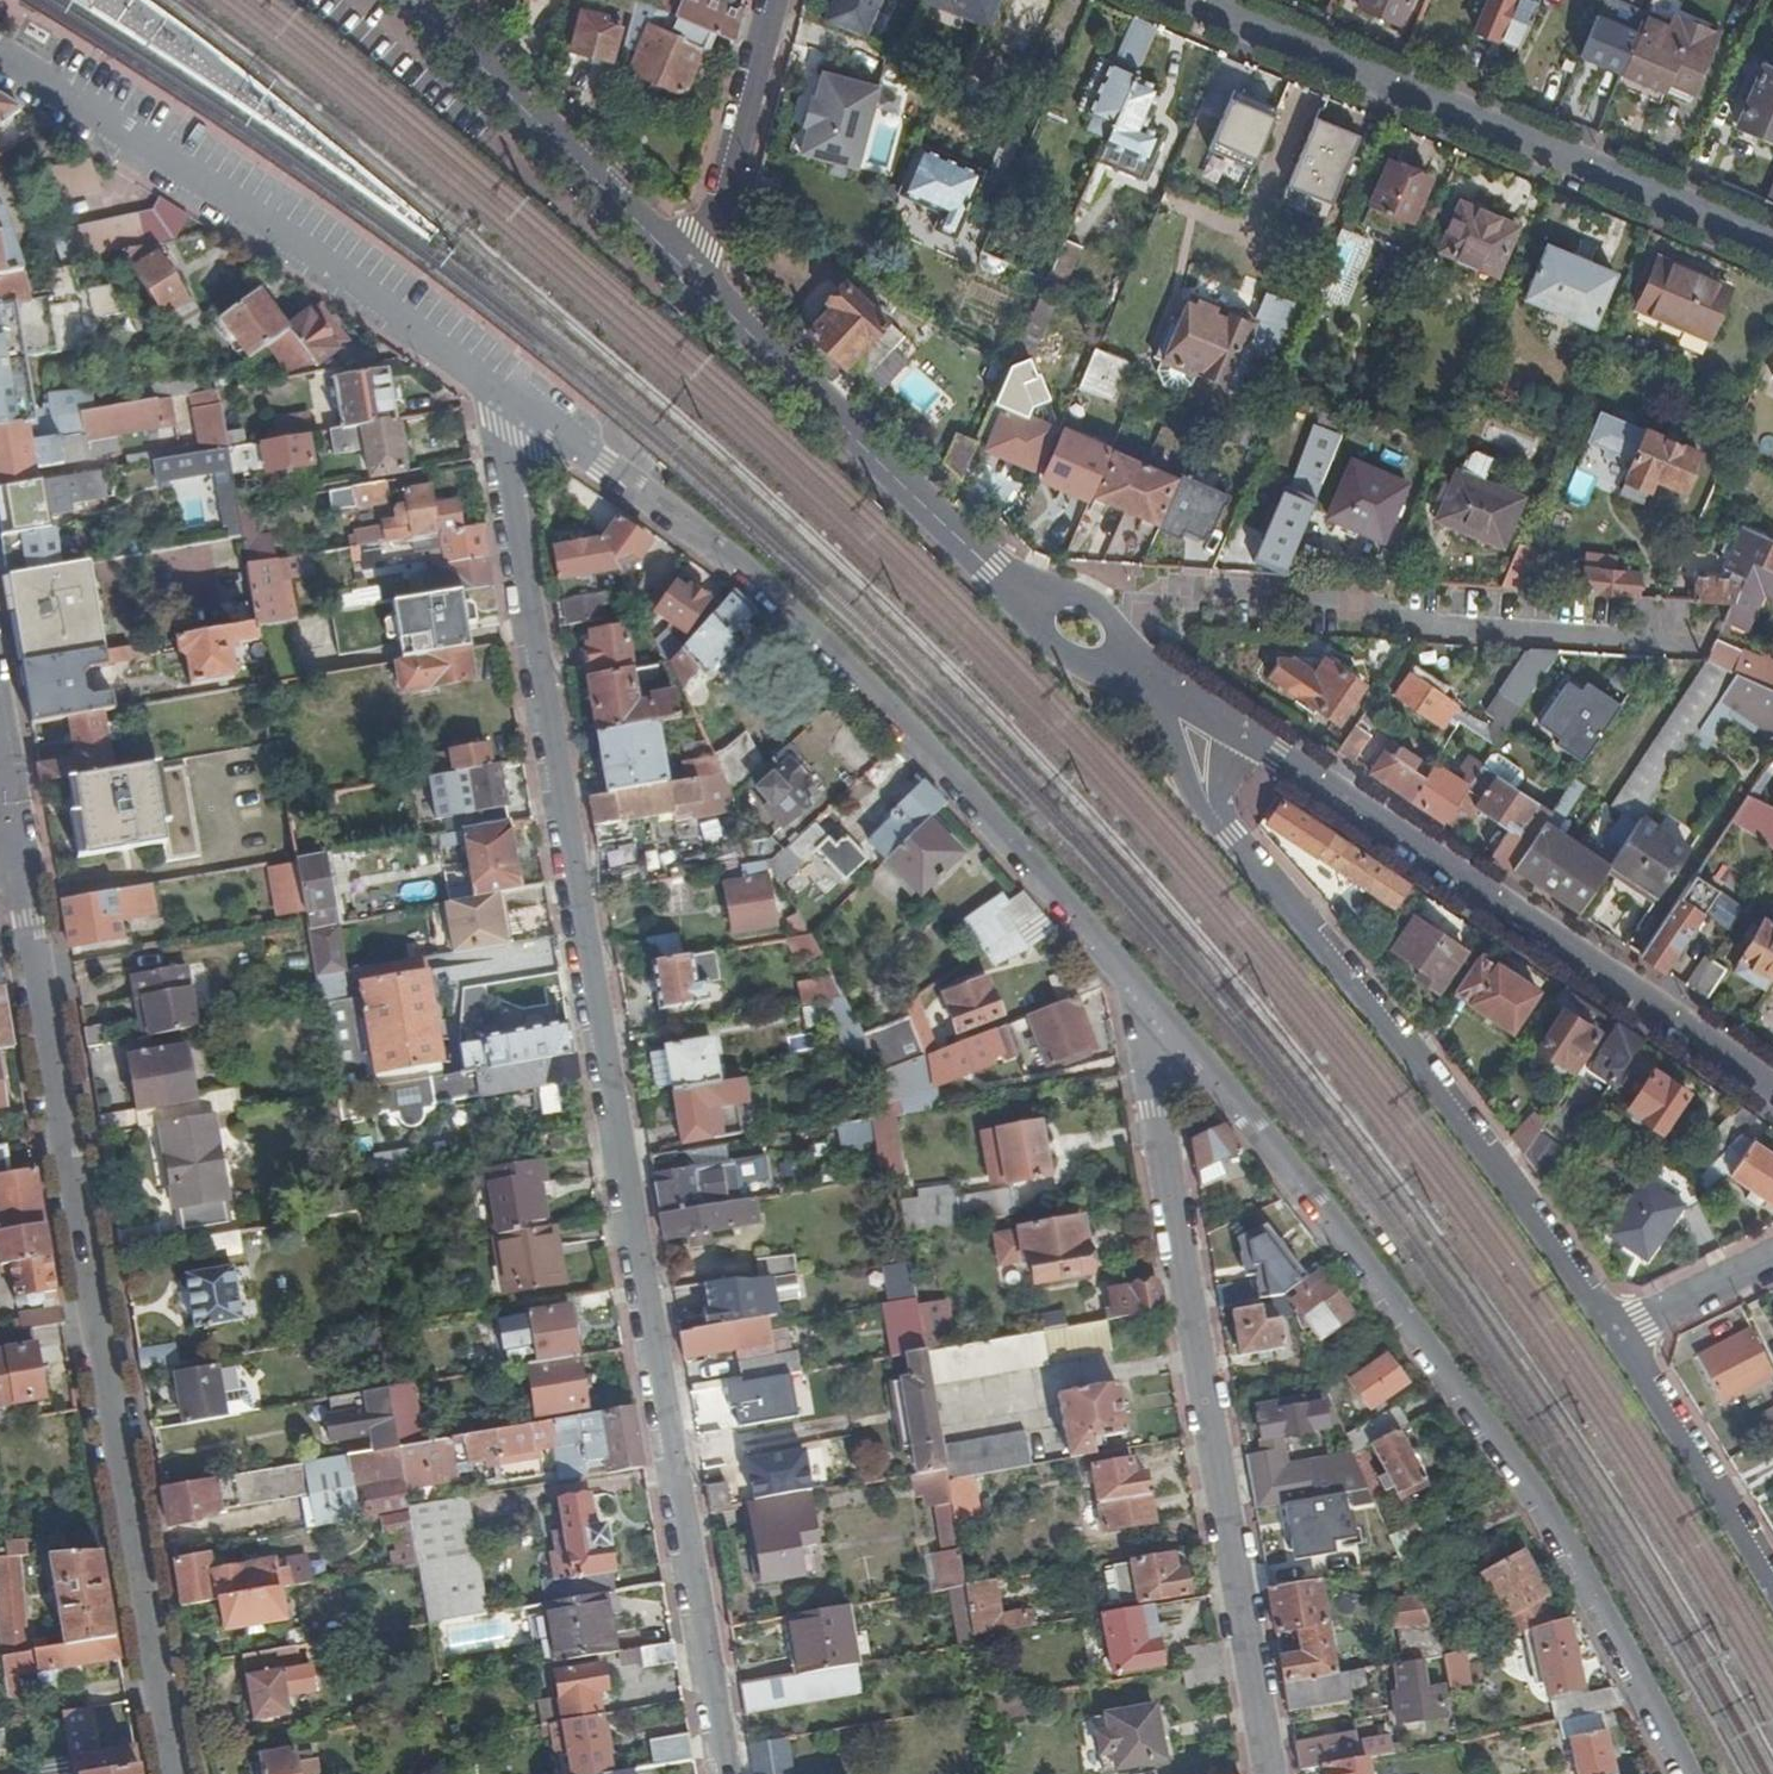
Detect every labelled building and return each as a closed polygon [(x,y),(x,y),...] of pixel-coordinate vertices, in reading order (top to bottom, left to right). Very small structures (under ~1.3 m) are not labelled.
[(484,15),(488,0),(469,0),(484,15)] [(637,0),(611,0),(610,4),(633,13),(637,0)] [(659,9),(637,0),(633,13),(625,48),(638,53),(631,72),(684,94),(711,31),(659,9)] [(741,13),(708,0),(662,0),(659,9),(711,31),(734,40),(741,13)] [(864,38),(880,0),(838,0),(828,23),(864,38)] [(989,27),(1000,0),(925,0),(989,27)] [(1358,10),(1401,29),(1413,0),(1363,0),(1358,10)] [(1520,51),(1538,6),(1523,0),(1490,0),(1476,33),(1494,41),(1492,47),(1513,55),(1516,49),(1520,51)] [(611,60),(619,29),(605,25),(606,18),(582,11),(572,51),(611,60)] [(1639,37),(1622,78),(1664,96),(1668,87),(1694,97),(1719,36),(1672,17),(1670,24),(1648,15),(1639,37)] [(1597,19),(1580,60),(1622,78),(1639,37),(1597,19)] [(1138,80),(1160,29),(1138,20),(1117,67),(1113,66),(1092,116),(1098,119),(1117,128),(1138,80)] [(1772,143),(1772,73),(1762,68),(1755,85),(1748,82),(1741,98),(1748,102),(1737,127),(1772,143)] [(859,172),(880,92),(824,76),(817,103),(813,101),(805,130),(810,131),(803,157),(859,172)] [(1162,91),(1138,80),(1117,128),(1103,161),(1102,164),(1120,171),(1137,133),(1142,136),(1162,91)] [(19,113),(0,101),(0,125),(19,113)] [(1103,161),(1117,128),(1098,119),(1084,153),(1103,161)] [(960,242),(988,175),(923,148),(902,198),(944,216),(937,233),(960,242)] [(100,191),(89,161),(40,171),(51,201),(100,191)] [(1402,244),(1429,181),(1389,164),(1363,228),(1402,244)] [(150,248),(170,244),(185,218),(159,201),(151,215),(63,233),(73,264),(122,253),(150,248)] [(1498,278),(1518,232),(1460,207),(1441,255),(1498,278)] [(23,274),(0,208),(0,279),(23,274)] [(1051,281),(1051,283),(1067,290),(1084,250),(1068,243),(1051,281)] [(161,319),(184,305),(184,304),(150,248),(122,253),(161,319)] [(1592,331),(1614,279),(1547,250),(1525,303),(1541,310),(1534,326),(1582,346),(1589,330),(1592,331)] [(1013,264),(986,252),(983,259),(985,266),(991,272),(997,275),(1004,275),(1010,271),(1013,264)] [(1637,311),(1709,342),(1729,293),(1657,262),(1637,311)] [(73,264),(23,274),(0,279),(0,431),(95,414),(91,393),(50,400),(51,407),(41,409),(42,413),(34,415),(25,360),(98,348),(95,331),(98,326),(103,322),(111,320),(126,317),(109,286),(79,293),(73,264)] [(834,313),(811,338),(864,387),(875,375),(896,352),(905,340),(848,287),(829,308),(834,313)] [(267,347),(287,331),(257,293),(220,322),(249,360),(267,347)] [(1285,373),(1309,313),(1268,296),(1255,326),(1193,301),(1181,330),(1176,341),(1166,336),(1157,360),(1238,394),(1253,359),(1285,373)] [(178,345),(198,329),(184,305),(161,319),(178,345)] [(347,343),(319,307),(287,331),(267,347),(286,371),(297,369),(309,361),(315,368),(347,343)] [(1176,341),(1181,330),(1170,325),(1166,336),(1176,341)] [(909,363),(896,352),(875,375),(888,387),(909,363)] [(1131,368),(1097,354),(1080,393),(1117,406),(1131,368)] [(1012,371),(1014,366),(999,359),(988,384),(1003,391),(1012,371)] [(1030,364),(1012,371),(1003,391),(997,407),(1006,411),(993,443),(989,453),(1009,462),(1008,464),(1035,476),(1054,432),(1028,421),(1033,410),(1044,407),(1048,398),(1041,381),(1037,382),(1030,364)] [(370,374),(369,365),(351,369),(352,377),(334,380),(343,431),(396,422),(387,371),(370,374)] [(191,397),(211,394),(208,389),(204,382),(141,393),(143,405),(158,403),(191,397)] [(226,451),(217,393),(211,394),(191,397),(200,447),(126,460),(127,468),(153,464),(226,451)] [(143,405),(95,414),(0,431),(0,490),(37,484),(35,472),(91,461),(88,444),(163,431),(158,403),(143,405)] [(983,438),(993,443),(1006,411),(997,407),(983,438)] [(1340,440),(1348,420),(1336,415),(1328,436),(1340,440)] [(1656,483),(1684,495),(1700,458),(1645,435),(1601,416),(1588,445),(1606,453),(1603,460),(1611,463),(1614,456),(1633,465),(1625,483),(1651,495),(1656,483)] [(309,436),(311,436),(308,418),(273,424),(274,434),(266,436),(268,444),(309,436)] [(402,426),(396,422),(343,431),(331,433),(335,457),(367,452),(371,479),(405,473),(400,445),(403,443),(404,439),(402,426)] [(1324,478),(1340,440),(1328,436),(1316,430),(1297,475),(1302,481),(1299,484),(1299,490),(1300,493),(1300,496),(1287,492),(1257,563),(1284,575),(1325,479),(1324,478)] [(1092,501),(1113,453),(1065,434),(1045,480),(1092,501)] [(268,444),(261,445),(266,475),(314,466),(311,436),(309,436),(268,444)] [(947,468),(963,484),(978,448),(960,440),(947,468)] [(229,471),(226,451),(153,464),(156,483),(229,471)] [(1128,512),(1147,470),(1117,456),(1098,498),(1128,512)] [(1485,486),(1494,462),(1478,456),(1468,460),(1462,477),(1458,475),(1438,523),(1502,551),(1522,501),(1499,492),(1485,486)] [(1509,469),(1494,462),(1485,486),(1499,492),(1509,469)] [(1329,521),(1383,543),(1407,487),(1353,464),(1329,521)] [(475,484),(473,470),(432,476),(435,492),(475,484)] [(1176,483),(1147,470),(1128,512),(1158,525),(1176,483)] [(0,490),(0,534),(39,527),(39,521),(36,511),(46,508),(48,519),(72,515),(70,507),(105,501),(100,473),(37,484),(0,490)] [(388,504),(385,484),(331,494),(334,512),(388,504)] [(411,540),(459,531),(456,509),(445,511),(434,513),(433,503),(431,502),(428,488),(404,492),(405,494),(395,496),(398,510),(394,515),(395,524),(384,526),(384,530),(355,536),(355,540),(350,541),(351,550),(373,547),(411,540)] [(434,513),(445,511),(443,501),(433,503),(434,513)] [(36,511),(39,521),(48,519),(46,508),(36,511)] [(236,511),(241,539),(246,569),(276,563),(275,552),(257,555),(250,508),(236,511)] [(615,523),(602,543),(614,567),(620,577),(639,562),(650,547),(615,523)] [(487,557),(482,528),(459,531),(411,540),(413,555),(443,550),(446,567),(436,576),(418,579),(421,599),(493,586),(487,557)] [(0,541),(0,544),(3,561),(6,579),(15,578),(61,570),(54,531),(0,541)] [(1772,577),(1772,543),(1772,544),(1745,531),(1726,574),(1732,576),(1729,585),(1696,583),(1694,605),(1733,608),(1752,567),(1772,577)] [(614,567),(602,543),(553,551),(562,603),(596,597),(590,574),(614,567)] [(140,544),(109,549),(111,561),(142,556),(140,544)] [(377,570),(373,547),(351,550),(350,550),(349,550),(351,561),(360,560),(363,572),(377,570)] [(276,563),(246,569),(256,626),(287,622),(279,575),(288,573),(289,581),(314,577),(311,557),(276,563)] [(1584,598),(1639,602),(1641,574),(1617,573),(1617,559),(1585,557),(1582,587),(1562,586),(1561,597),(1584,598)] [(61,570),(15,578),(21,614),(45,609),(42,592),(60,589),(61,591),(55,593),(56,598),(67,596),(71,598),(73,600),(75,603),(82,602),(80,594),(91,592),(86,566),(61,570)] [(1752,567),(1733,608),(1725,626),(1747,636),(1764,597),(1768,587),(1772,589),(1772,577),(1752,567)] [(287,622),(290,622),(296,620),(289,581),(288,573),(279,575),(287,622)] [(640,615),(660,586),(646,573),(631,597),(640,615)] [(364,609),(382,605),(379,589),(366,591),(364,579),(354,580),(356,593),(332,597),(334,614),(364,609)] [(412,601),(421,599),(418,579),(409,581),(412,601)] [(481,616),(497,613),(493,586),(421,599),(412,601),(392,604),(398,645),(467,631),(463,610),(471,608),(481,616)] [(654,614),(684,635),(707,603),(707,599),(706,596),(693,588),(690,588),(686,593),(674,586),(654,614)] [(1772,601),(1772,589),(1768,587),(1764,597),(1772,601)] [(25,637),(29,665),(103,652),(99,633),(101,633),(99,622),(106,621),(100,590),(91,592),(80,594),(82,602),(75,603),(73,600),(71,598),(67,596),(56,598),(55,593),(61,591),(60,589),(42,592),(45,609),(21,614),(22,623),(25,637)] [(562,603),(556,604),(558,614),(560,629),(603,621),(601,608),(620,604),(627,617),(640,615),(631,597),(628,591),(596,597),(562,603)] [(754,613),(732,592),(686,645),(670,664),(683,691),(699,673),(703,678),(735,642),(731,639),(754,613)] [(256,626),(259,643),(267,685),(300,680),(290,622),(287,622),(256,626)] [(256,626),(175,640),(178,657),(185,662),(189,688),(236,680),(231,655),(236,648),(259,643),(256,626)] [(631,665),(625,630),(591,636),(592,648),(588,649),(588,650),(582,652),(584,670),(588,672),(592,671),(592,672),(631,665)] [(468,651),(470,651),(467,631),(398,645),(402,662),(468,651)] [(670,664),(686,645),(676,636),(660,655),(670,664)] [(29,665),(21,666),(27,701),(31,725),(68,719),(104,713),(167,702),(165,686),(93,699),(86,696),(85,688),(89,682),(122,676),(123,681),(143,677),(143,672),(156,670),(152,643),(103,652),(29,665)] [(1772,694),(1772,656),(1767,654),(1763,664),(1717,644),(1708,664),(1708,666),(1735,678),(1772,694)] [(473,682),(468,651),(402,662),(398,663),(403,693),(473,682)] [(1492,707),(1512,721),(1552,662),(1556,655),(1527,653),(1492,707)] [(1560,667),(1568,655),(1556,655),(1552,662),(1560,667)] [(1289,690),(1341,725),(1366,688),(1329,663),(1280,661),(1278,670),(1272,679),(1289,690)] [(1699,734),(1735,678),(1708,666),(1611,808),(1623,818),(1602,849),(1600,848),(1594,857),(1557,831),(1585,789),(1575,782),(1552,816),(1515,872),(1551,897),(1580,916),(1609,869),(1644,818),(1658,797),(1699,734)] [(657,667),(588,679),(597,737),(655,726),(679,722),(674,696),(649,701),(649,704),(637,707),(636,699),(646,698),(644,684),(659,681),(657,667)] [(1444,732),(1461,708),(1436,689),(1440,683),(1420,669),(1399,701),(1444,732)] [(1735,678),(1699,734),(1714,744),(1739,707),(1755,717),(1749,726),(1759,733),(1765,724),(1772,729),(1772,694),(1735,678)] [(75,762),(39,769),(41,785),(66,780),(73,779),(115,772),(110,743),(121,741),(119,725),(106,727),(104,713),(68,719),(75,762)] [(1382,725),(1367,714),(1340,755),(1355,766),(1382,725)] [(655,726),(597,737),(607,797),(665,787),(655,726)] [(731,736),(712,753),(723,776),(732,795),(747,782),(754,776),(731,736)] [(712,753),(708,745),(683,749),(686,763),(683,764),(686,783),(723,776),(712,753)] [(436,778),(491,768),(487,747),(452,754),(452,756),(427,761),(430,779),(436,778)] [(1444,825),(1468,790),(1439,771),(1432,773),(1427,781),(1415,773),(1421,763),(1402,750),(1396,759),(1387,754),(1372,777),(1389,788),(1444,825)] [(788,764),(779,753),(772,760),(781,770),(788,764)] [(1515,872),(1552,816),(1517,791),(1524,781),(1523,774),(1498,757),(1489,757),(1468,790),(1444,825),(1461,837),(1478,812),(1510,834),(1493,858),(1515,872)] [(772,760),(754,776),(747,782),(769,806),(764,811),(781,828),(815,797),(801,781),(802,779),(788,764),(781,770),(772,760)] [(152,765),(115,772),(73,779),(87,858),(163,846),(166,864),(201,858),(185,768),(153,773),(152,765)] [(450,834),(509,823),(499,767),(491,768),(436,778),(438,783),(441,806),(474,800),(476,812),(460,814),(461,817),(447,820),(450,834)] [(607,797),(590,800),(597,843),(628,838),(630,835),(629,822),(675,814),(674,809),(733,799),(732,795),(723,776),(686,783),(665,787),(607,797)] [(73,779),(66,780),(72,813),(68,814),(76,860),(87,858),(73,779)] [(427,808),(441,806),(438,783),(424,785),(427,808)] [(943,805),(924,785),(896,812),(890,812),(888,814),(888,818),(890,820),(894,825),(873,847),(881,857),(876,862),(880,867),(886,862),(927,821),(943,805)] [(1732,821),(1772,850),(1772,810),(1747,798),(1740,809),(1732,821)] [(1342,843),(1280,803),(1266,825),(1287,839),(1339,874),(1338,876),(1351,884),(1353,882),(1393,908),(1407,886),(1342,843)] [(1690,850),(1644,818),(1609,869),(1655,901),(1690,850)] [(927,821),(886,862),(920,895),(936,880),(938,881),(943,877),(942,875),(961,856),(927,821)] [(474,896),(496,892),(521,888),(511,831),(517,830),(516,823),(509,823),(450,834),(438,836),(440,849),(465,845),(474,896)] [(816,826),(788,852),(800,866),(815,852),(842,882),(865,861),(844,837),(834,847),(816,826)] [(768,863),(774,857),(771,839),(741,844),(746,867),(760,864),(768,863)] [(636,851),(599,858),(605,894),(642,887),(636,851)] [(797,881),(781,851),(774,857),(768,863),(784,892),(797,881)] [(297,861),(297,864),(305,911),(307,919),(309,933),(336,927),(324,856),(297,861)] [(297,864),(273,869),(279,916),(291,914),(305,911),(297,864)] [(760,864),(746,867),(720,872),(733,934),(775,926),(766,880),(762,880),(760,864)] [(670,874),(671,881),(683,879),(682,872),(670,874)] [(1718,893),(1694,877),(1641,957),(1666,974),(1706,915),(1733,933),(1746,913),(1746,912),(1718,893)] [(148,887),(61,901),(65,925),(70,949),(116,941),(113,924),(119,922),(153,917),(148,887)] [(474,896),(444,902),(453,955),(506,946),(496,892),(474,896)] [(1040,913),(1023,893),(1007,904),(1001,897),(965,924),(983,953),(1040,913)] [(291,914),(292,922),(307,919),(305,911),(291,914)] [(1040,913),(983,953),(993,967),(1022,953),(1041,940),(1054,930),(1040,913)] [(1463,952),(1413,919),(1392,951),(1421,972),(1417,978),(1438,992),(1463,952)] [(113,924),(116,941),(122,940),(119,922),(113,924)] [(1768,992),(1772,985),(1772,928),(1765,923),(1742,964),(1743,965),(1738,974),(1768,992)] [(336,927),(309,933),(317,980),(344,974),(336,927)] [(810,938),(809,937),(787,942),(801,966),(820,958),(810,938)] [(720,983),(715,955),(652,965),(660,1013),(700,1006),(699,1004),(709,1003),(706,985),(720,983)] [(1479,956),(1455,994),(1512,1034),(1538,995),(1497,967),(1497,968),(1479,956)] [(376,1075),(441,1063),(423,960),(359,972),(376,1075)] [(1727,972),(1713,963),(1694,992),(1707,1002),(1727,972)] [(1096,977),(1084,964),(1049,978),(1060,1006),(1075,1000),(1103,989),(1096,977)] [(141,999),(149,1039),(172,1035),(197,1030),(185,968),(130,979),(134,1000),(141,999)] [(344,974),(317,980),(322,1008),(338,1097),(443,1078),(441,1063),(376,1075),(359,972),(344,974)] [(840,994),(832,981),(796,987),(800,1009),(811,1008),(831,1005),(843,1002),(840,994)] [(989,995),(984,982),(943,998),(948,1012),(947,1013),(956,1036),(999,1019),(991,995),(989,995)] [(15,1050),(9,1015),(4,989),(0,989),(0,1052),(15,1050)] [(134,1000),(142,1040),(149,1039),(141,999),(134,1000)] [(916,1000),(903,1009),(925,1059),(938,1054),(916,1000)] [(1060,1006),(1029,1018),(1037,1039),(1027,1042),(1030,1049),(1040,1045),(1048,1067),(1094,1049),(1075,1000),(1060,1006)] [(863,1038),(843,1002),(831,1005),(835,1020),(846,1062),(875,1059),(863,1038)] [(831,1005),(811,1008),(813,1024),(835,1020),(831,1005)] [(903,1047),(875,1059),(878,1078),(925,1059),(903,1009),(903,1008),(891,1017),(903,1047)] [(1582,1024),(1564,1012),(1538,1052),(1558,1065),(1560,1063),(1573,1072),(1598,1034),(1593,1031),(1596,1026),(1587,1019),(1582,1024)] [(891,1017),(863,1038),(875,1059),(903,1047),(891,1017)] [(459,1048),(464,1075),(572,1055),(567,1024),(481,1040),(481,1044),(459,1048)] [(1627,1033),(1617,1026),(1587,1071),(1609,1086),(1639,1041),(1627,1033)] [(102,1027),(84,1031),(87,1050),(105,1046),(102,1027)] [(197,1030),(172,1035),(174,1045),(199,1040),(197,1030)] [(993,1033),(940,1054),(949,1077),(1001,1056),(993,1033)] [(673,1089),(673,1092),(720,1085),(712,1042),(667,1049),(667,1052),(649,1056),(655,1092),(673,1089)] [(136,1113),(99,1120),(102,1138),(160,1128),(213,1119),(243,1113),(239,1091),(196,1099),(187,1049),(128,1060),(136,1113)] [(443,1078),(338,1097),(340,1111),(380,1103),(382,1114),(389,1113),(390,1116),(398,1115),(399,1120),(404,1126),(408,1127),(413,1127),(418,1126),(422,1121),(424,1117),(424,1110),(433,1109),(432,1105),(517,1091),(519,1098),(539,1095),(538,1087),(577,1080),(572,1055),(464,1075),(443,1078)] [(925,1059),(878,1078),(885,1117),(892,1116),(940,1108),(937,1092),(903,1101),(901,1083),(931,1074),(925,1059)] [(1686,1094),(1652,1071),(1625,1110),(1660,1133),(1686,1094)] [(720,1085),(673,1092),(682,1145),(741,1136),(737,1107),(746,1105),(743,1081),(720,1085)] [(1757,1120),(1739,1107),(1713,1135),(1728,1151),(1757,1120)] [(1529,1112),(1511,1141),(1523,1158),(1546,1123),(1529,1112)] [(885,1117),(873,1120),(883,1179),(895,1177),(901,1175),(892,1116),(885,1117)] [(213,1119),(160,1128),(175,1209),(178,1209),(182,1232),(229,1223),(225,1201),(227,1200),(213,1119)] [(1008,1185),(1049,1177),(1039,1125),(986,1135),(990,1164),(997,1163),(1001,1184),(1007,1183),(1008,1185)] [(1221,1161),(1242,1152),(1223,1129),(1192,1145),(1199,1188),(1227,1175),(1221,1161)] [(589,1153),(586,1133),(549,1140),(552,1159),(589,1153)] [(1752,1143),(1730,1176),(1772,1204),(1772,1157),(1752,1143)] [(1548,1144),(1531,1169),(1545,1187),(1566,1156),(1548,1144)] [(9,1176),(5,1150),(0,1151),(0,1177),(9,1176)] [(1699,1203),(1688,1182),(1658,1160),(1607,1234),(1647,1262),(1675,1220),(1699,1203)] [(544,1161),(492,1169),(502,1236),(550,1227),(546,1202),(543,1203),(540,1181),(547,1180),(544,1161)] [(731,1164),(654,1178),(656,1192),(661,1218),(738,1204),(731,1164)] [(45,1228),(41,1200),(35,1171),(9,1176),(0,1177),(0,1235),(45,1228)] [(919,1194),(925,1232),(962,1225),(957,1200),(955,1188),(919,1194)] [(957,1200),(962,1225),(1017,1215),(1013,1190),(957,1200)] [(756,1224),(753,1202),(738,1204),(661,1218),(665,1241),(688,1236),(690,1245),(707,1242),(706,1233),(756,1224)] [(1245,1286),(1217,1291),(1221,1310),(1237,1306),(1282,1298),(1269,1246),(1272,1244),(1259,1216),(1230,1230),(1243,1258),(1236,1261),(1245,1286)] [(1086,1248),(1081,1220),(995,1234),(999,1254),(1010,1261),(1030,1258),(1035,1283),(1092,1274),(1088,1247),(1086,1248)] [(502,1236),(494,1237),(504,1295),(562,1284),(554,1227),(550,1227),(502,1236)] [(10,1268),(16,1301),(27,1299),(28,1305),(33,1309),(41,1307),(44,1304),(43,1296),(57,1293),(54,1275),(45,1228),(0,1235),(0,1269),(10,1268)] [(258,1232),(210,1240),(213,1260),(240,1255),(239,1246),(259,1242),(258,1232)] [(910,1264),(908,1252),(896,1254),(897,1265),(910,1264)] [(771,1279),(797,1276),(795,1256),(758,1261),(760,1279),(771,1279)] [(910,1264),(897,1265),(904,1302),(917,1300),(910,1264)] [(195,1330),(242,1322),(233,1270),(186,1279),(188,1292),(179,1304),(180,1309),(182,1311),(191,1310),(195,1330)] [(1353,1316),(1321,1274),(1301,1290),(1305,1296),(1292,1306),(1306,1326),(1312,1322),(1324,1339),(1353,1316)] [(727,1281),(704,1284),(708,1312),(701,1313),(704,1328),(706,1328),(707,1330),(769,1320),(778,1318),(771,1279),(760,1279),(727,1281)] [(1160,1310),(1156,1285),(1110,1293),(1114,1319),(1160,1310)] [(1292,1321),(1282,1298),(1237,1306),(1237,1313),(1231,1315),(1240,1358),(1284,1351),(1280,1323),(1292,1321)] [(917,1300),(904,1302),(885,1306),(893,1358),(908,1355),(925,1352),(922,1336),(917,1300)] [(529,1365),(579,1357),(571,1307),(530,1315),(533,1336),(513,1340),(516,1357),(517,1367),(529,1365)] [(28,1329),(62,1324),(59,1308),(17,1315),(18,1321),(13,1322),(14,1331),(28,1329)] [(707,1330),(680,1335),(685,1360),(736,1352),(741,1384),(753,1382),(801,1374),(798,1353),(774,1357),(770,1327),(769,1320),(707,1330)] [(943,1349),(925,1352),(931,1386),(1049,1366),(1048,1363),(1111,1352),(1106,1321),(943,1349)] [(44,1399),(36,1347),(32,1347),(28,1329),(14,1331),(0,1334),(0,1406),(44,1399)] [(392,1329),(378,1331),(388,1390),(401,1387),(392,1329)] [(1772,1379),(1772,1374),(1750,1330),(1698,1358),(1723,1406),(1772,1379)] [(940,1333),(922,1336),(925,1352),(943,1349),(940,1333)] [(175,1346),(139,1352),(142,1372),(178,1366),(175,1346)] [(931,1386),(925,1352),(908,1355),(913,1380),(898,1382),(896,1384),(893,1388),(904,1448),(914,1447),(919,1473),(946,1468),(942,1447),(931,1386)] [(1406,1387),(1380,1352),(1345,1378),(1371,1413),(1406,1387)] [(491,1361),(493,1372),(515,1368),(513,1357),(491,1361)] [(588,1408),(579,1357),(529,1365),(538,1417),(588,1408)] [(179,1379),(187,1425),(225,1419),(221,1396),(215,1372),(179,1379)] [(757,1402),(753,1382),(741,1384),(690,1393),(694,1414),(757,1402)] [(1059,1395),(1070,1459),(1094,1455),(1097,1455),(1095,1448),(1107,1445),(1106,1440),(1127,1435),(1118,1385),(1059,1395)] [(401,1387),(388,1390),(398,1449),(423,1445),(413,1386),(401,1387)] [(398,1449),(388,1390),(327,1401),(331,1419),(325,1420),(329,1443),(372,1437),(375,1453),(398,1449)] [(221,1396),(225,1419),(252,1414),(250,1395),(244,1392),(221,1396)] [(1339,1427),(1325,1393),(1256,1405),(1263,1442),(1280,1439),(1339,1427)] [(423,1445),(398,1449),(405,1489),(458,1479),(456,1464),(553,1447),(559,1481),(587,1477),(585,1464),(606,1460),(608,1472),(643,1467),(637,1431),(633,1408),(423,1445)] [(1345,1438),(1352,1455),(1407,1426),(1398,1409),(1345,1438)] [(1762,1444),(1772,1437),(1772,1412),(1754,1426),(1762,1444)] [(1025,1432),(942,1447),(946,1468),(948,1480),(972,1476),(1032,1466),(1025,1432)] [(1429,1487),(1398,1432),(1369,1447),(1386,1476),(1393,1489),(1401,1503),(1429,1487)] [(1276,1453),(1279,1470),(1286,1469),(1280,1439),(1263,1442),(1265,1455),(1276,1453)] [(375,1453),(215,1481),(220,1512),(311,1496),(317,1528),(360,1520),(409,1511),(408,1508),(405,1489),(398,1449),(375,1453)] [(1097,1455),(1094,1455),(1096,1466),(1093,1467),(1099,1503),(1149,1494),(1146,1474),(1134,1476),(1130,1449),(1097,1455)] [(1246,1459),(1249,1477),(1279,1470),(1276,1453),(1265,1455),(1246,1459)] [(1368,1490),(1353,1456),(1286,1469),(1279,1470),(1249,1477),(1256,1512),(1368,1490)] [(946,1468),(919,1473),(912,1474),(916,1498),(936,1495),(943,1538),(957,1535),(956,1528),(948,1480),(946,1468)] [(972,1476),(948,1480),(956,1528),(980,1523),(972,1476)] [(1386,1493),(1393,1489),(1386,1476),(1379,1479),(1386,1493)] [(711,1510),(731,1506),(727,1483),(721,1484),(720,1477),(713,1479),(709,1481),(706,1482),(711,1510)] [(215,1481),(163,1490),(166,1510),(169,1528),(201,1522),(204,1515),(220,1512),(215,1481)] [(818,1544),(809,1493),(748,1503),(759,1559),(756,1564),(755,1571),(758,1577),(764,1580),(764,1583),(804,1575),(799,1547),(818,1544)] [(1149,1494),(1099,1503),(1104,1532),(1155,1524),(1149,1494)] [(408,1508),(409,1511),(418,1567),(428,1625),(489,1614),(469,1497),(408,1508)] [(543,1582),(545,1605),(547,1604),(604,1594),(614,1592),(611,1572),(614,1571),(609,1543),(606,1543),(604,1530),(594,1532),(589,1498),(561,1502),(566,1532),(555,1535),(559,1554),(553,1555),(557,1580),(543,1582)] [(409,1511),(360,1520),(360,1524),(381,1520),(383,1537),(394,1536),(397,1554),(385,1556),(387,1572),(418,1567),(409,1511)] [(1403,1567),(1434,1553),(1423,1524),(1390,1538),(1403,1567)] [(5,1542),(7,1558),(19,1557),(31,1556),(30,1541),(5,1542)] [(1525,1634),(1554,1626),(1542,1601),(1546,1599),(1521,1552),(1499,1564),(1496,1559),(1485,1564),(1488,1571),(1480,1575),(1512,1637),(1525,1634)] [(101,1553),(49,1556),(55,1591),(49,1592),(50,1598),(56,1598),(65,1647),(116,1637),(110,1603),(101,1553)] [(966,1586),(961,1555),(930,1561),(936,1592),(966,1586)] [(1106,1568),(1112,1606),(1190,1592),(1186,1570),(1176,1571),(1174,1556),(1106,1568)] [(7,1558),(16,1655),(28,1653),(19,1557),(7,1558)] [(210,1557),(175,1563),(179,1585),(183,1608),(220,1602),(279,1591),(324,1583),(321,1563),(306,1566),(306,1572),(277,1577),(275,1565),(214,1576),(210,1557)] [(5,1657),(16,1655),(7,1558),(0,1558),(0,1604),(5,1657)] [(1003,1580),(966,1586),(975,1637),(1037,1626),(1034,1611),(1001,1617),(996,1589),(1004,1587),(1003,1580)] [(1282,1661),(1286,1686),(1336,1676),(1320,1582),(1270,1591),(1277,1636),(1299,1631),(1304,1656),(1282,1661)] [(279,1591),(220,1602),(225,1632),(284,1621),(279,1591)] [(545,1605),(555,1664),(614,1654),(604,1594),(547,1604),(545,1605)] [(1398,1628),(1404,1664),(1444,1657),(1417,1598),(1387,1604),(1392,1629),(1398,1628)] [(545,1605),(529,1608),(537,1667),(555,1664),(545,1605)] [(1153,1607),(1103,1615),(1114,1675),(1163,1666),(1153,1607)] [(853,1666),(843,1608),(790,1617),(800,1675),(853,1666)] [(1580,1689),(1566,1622),(1554,1626),(1525,1634),(1532,1663),(1540,1661),(1548,1696),(1580,1689)] [(5,1657),(4,1657),(7,1678),(39,1673),(39,1671),(65,1666),(66,1668),(120,1659),(116,1637),(65,1647),(28,1653),(16,1655),(5,1657)] [(297,1648),(243,1657),(246,1677),(239,1678),(246,1720),(248,1723),(253,1723),(291,1716),(288,1697),(307,1693),(304,1671),(284,1674),(283,1670),(276,1671),(276,1664),(299,1660),(297,1648)] [(1449,1689),(1460,1687),(1469,1685),(1462,1652),(1444,1657),(1449,1689)] [(1404,1664),(1396,1666),(1400,1694),(1395,1696),(1399,1725),(1454,1717),(1449,1689),(1444,1657),(1404,1664)] [(39,1671),(39,1673),(42,1689),(68,1685),(66,1668),(65,1666),(39,1671)] [(856,1666),(853,1666),(800,1675),(741,1686),(745,1712),(861,1692),(856,1666)] [(560,1697),(564,1723),(601,1716),(597,1694),(607,1691),(603,1667),(557,1675),(560,1697)] [(1286,1686),(1291,1711),(1349,1700),(1345,1675),(1336,1676),(1286,1686)] [(1454,1717),(1457,1735),(1468,1732),(1460,1687),(1449,1689),(1454,1717)] [(1624,1706),(1615,1690),(1552,1705),(1555,1722),(1624,1706)] [(992,1694),(985,1695),(986,1704),(993,1703),(992,1694)] [(539,1701),(543,1726),(552,1725),(564,1723),(560,1697),(539,1701)] [(993,1703),(986,1704),(988,1717),(1028,1709),(1026,1697),(993,1703)] [(1114,1752),(1116,1770),(1164,1761),(1155,1708),(1094,1719),(1101,1755),(1114,1752)] [(72,1773),(111,1773),(138,1769),(135,1748),(90,1756),(85,1730),(91,1728),(88,1709),(63,1714),(69,1758),(72,1773)] [(552,1725),(557,1752),(570,1750),(574,1773),(611,1773),(608,1754),(612,1754),(607,1725),(603,1726),(601,1716),(564,1723),(552,1725)] [(1568,1734),(1577,1773),(1614,1773),(1606,1733),(1578,1738),(1578,1735),(1573,1732),(1568,1734)] [(1297,1747),(1301,1773),(1325,1768),(1367,1761),(1381,1758),(1378,1745),(1359,1748),(1357,1737),(1297,1747)] [(750,1745),(756,1773),(792,1773),(786,1739),(750,1745)] [(662,1766),(693,1760),(691,1744),(659,1750),(662,1766)] [(1388,1757),(1406,1754),(1404,1744),(1387,1748),(1388,1757)] [(315,1761),(297,1765),(295,1752),(261,1758),(263,1773),(317,1773),(315,1761)] [(1104,1772),(1116,1770),(1114,1752),(1101,1755),(1104,1772)] [(36,1773),(72,1773),(69,1758),(34,1765),(36,1773)] [(1325,1768),(1326,1773),(1369,1773),(1367,1761),(1325,1768)]
